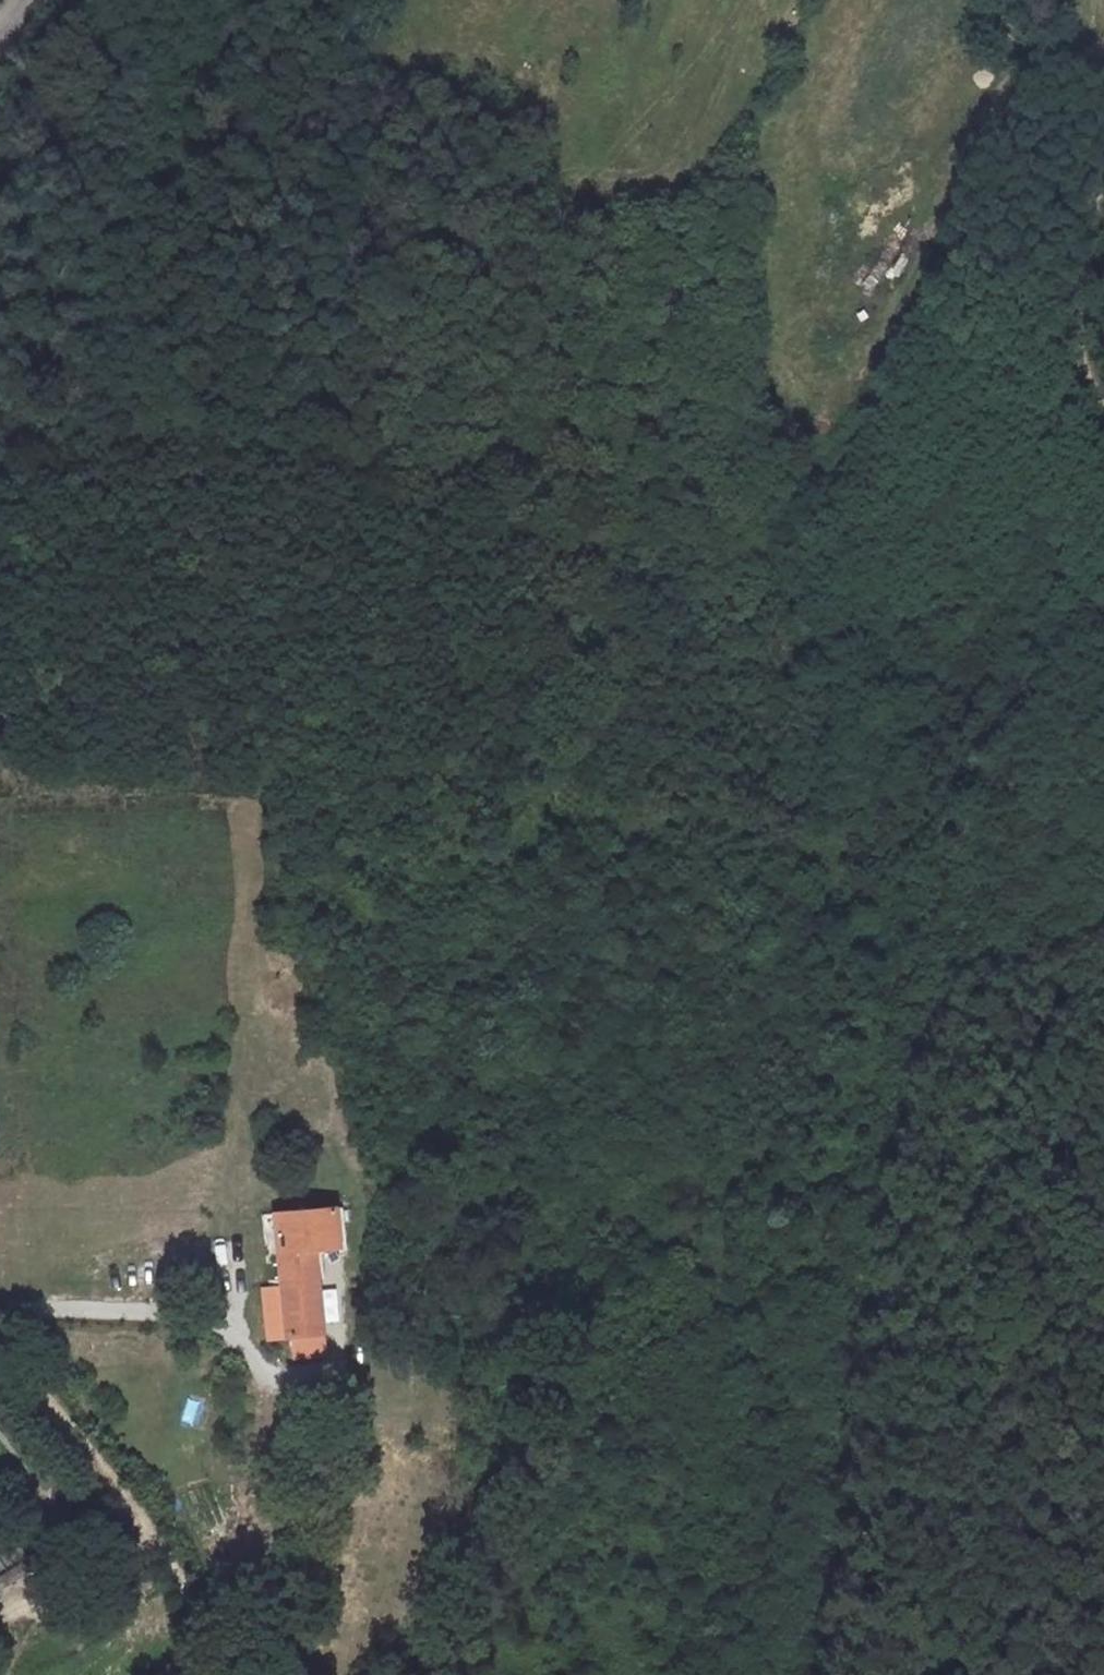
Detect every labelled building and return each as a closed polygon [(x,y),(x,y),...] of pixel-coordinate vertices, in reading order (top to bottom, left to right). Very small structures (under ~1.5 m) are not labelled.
[(282,1286),(276,1287),(281,1336),(323,1332),(315,1249),(338,1247),(335,1207),(276,1212),(282,1286)] [(264,1288),(268,1337),(281,1336),(276,1287),(264,1288)]
